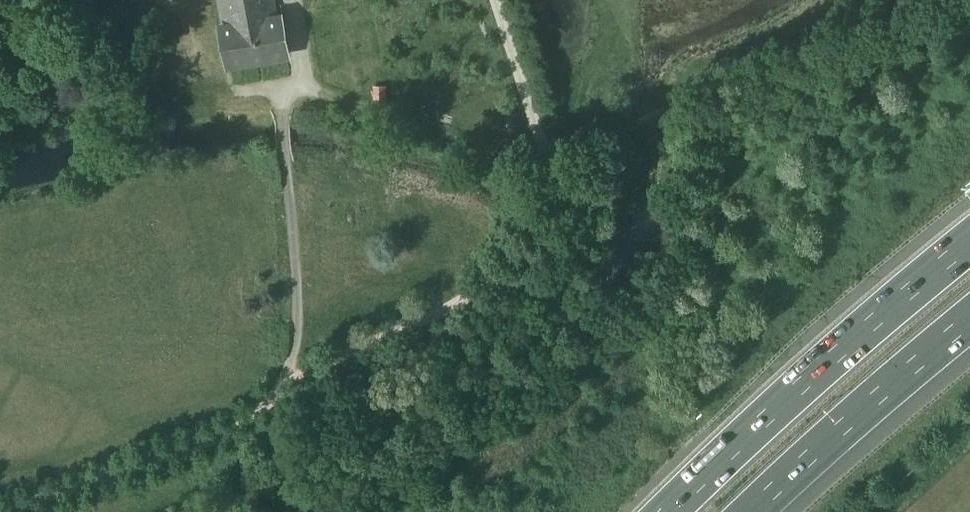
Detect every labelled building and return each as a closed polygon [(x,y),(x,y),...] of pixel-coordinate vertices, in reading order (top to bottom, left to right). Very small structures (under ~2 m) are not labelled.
[(221,23),(222,23),(229,65),(286,55),(279,13),(277,14),(274,0),(217,0),(221,23)] [(386,85),(373,86),(373,100),(386,100),(386,85)]
